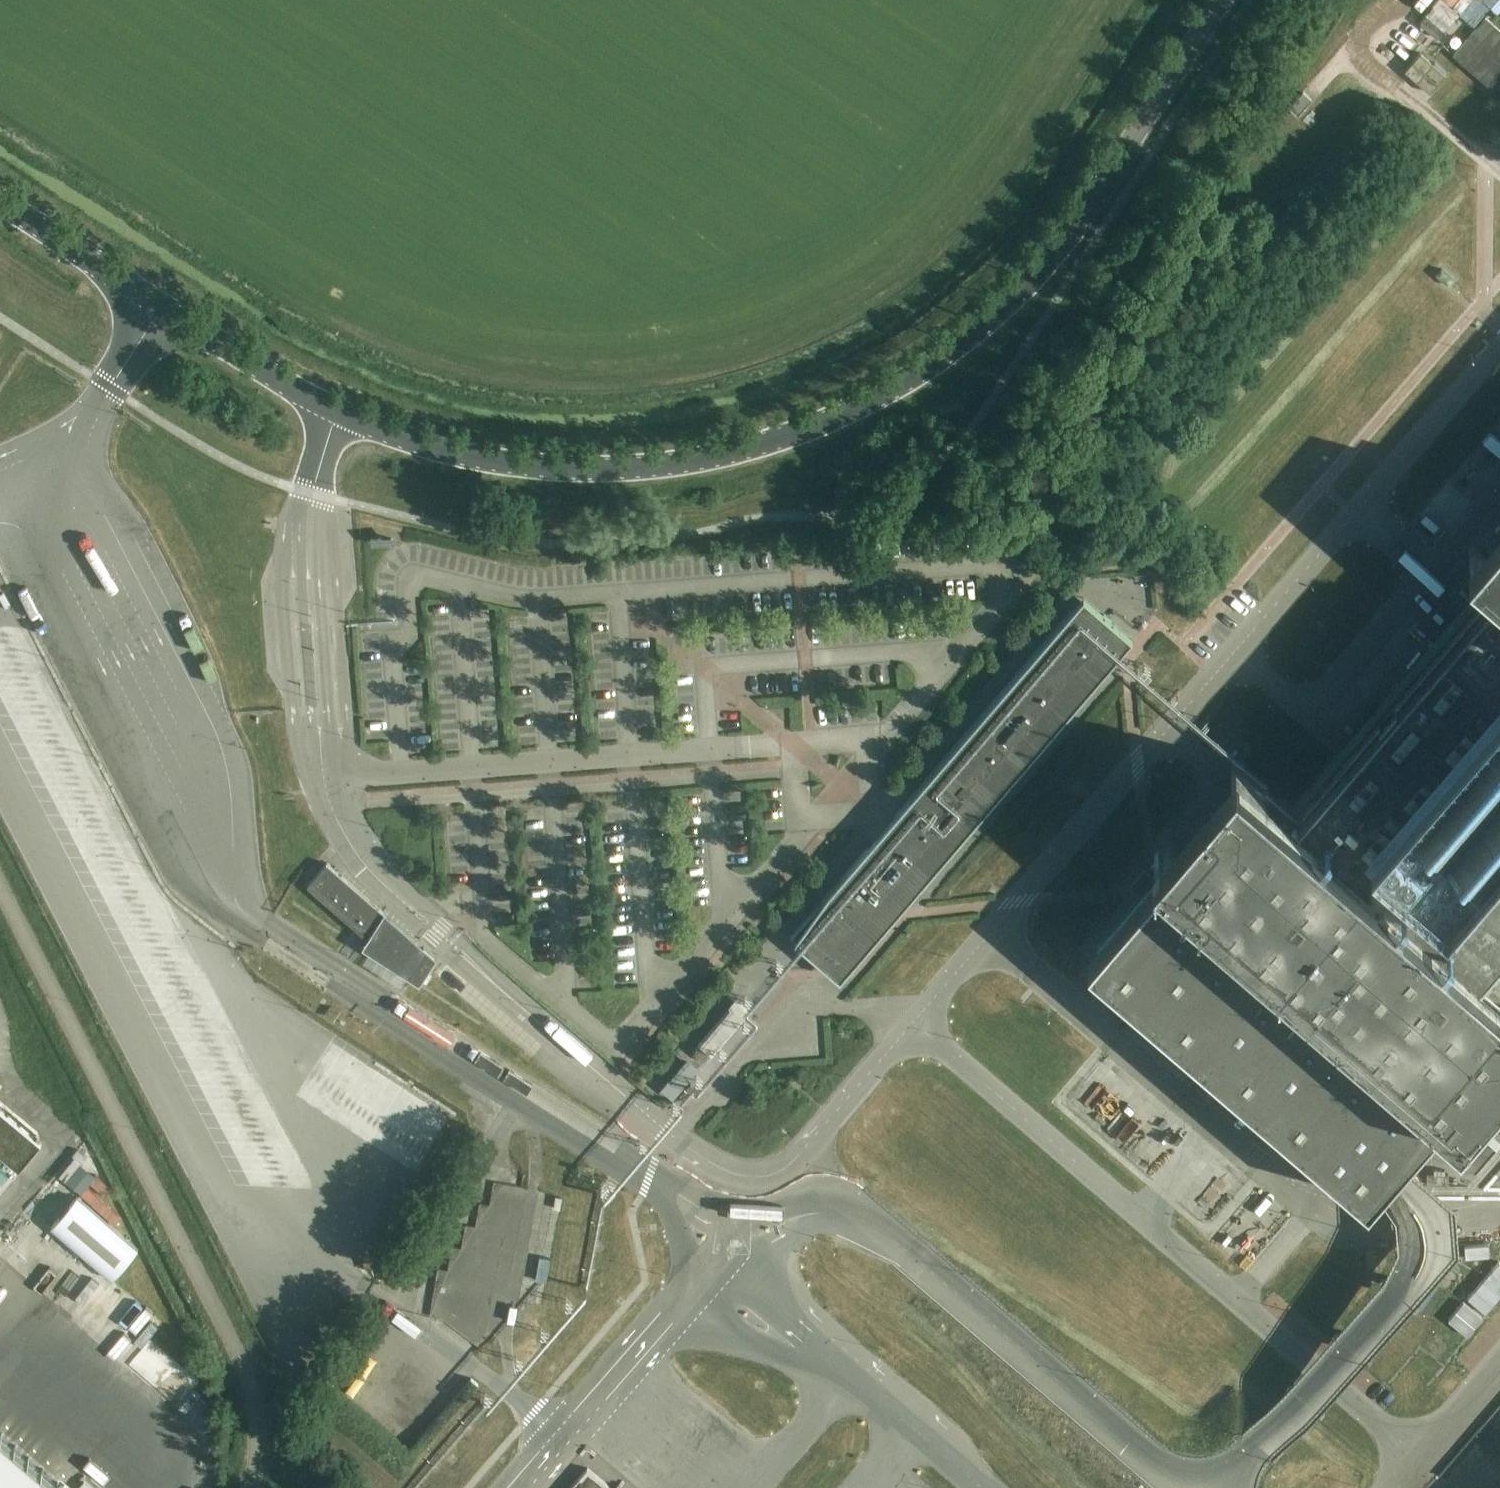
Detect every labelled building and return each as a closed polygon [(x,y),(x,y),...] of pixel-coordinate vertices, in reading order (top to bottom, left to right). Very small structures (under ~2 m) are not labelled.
[(1459,16),(1473,0),(1458,0),(1451,9),(1459,16)] [(1486,18),(1453,55),(1499,97),(1499,31),(1486,18)] [(1429,91),(1444,74),(1419,53),(1405,70),(1429,91)] [(1297,115),(1311,99),(1303,92),(1289,108),(1297,115)] [(1448,285),(1453,279),(1441,269),(1436,275),(1448,285)] [(1472,548),(1499,572),(1499,515),(1472,548)] [(1358,742),(1296,814),(1235,762),(1230,767),(1170,839),(1154,857),(1156,859),(1160,854),(1170,863),(1087,959),(1367,1200),(1385,1179),(1450,1104),(1460,1112),(1456,1117),(1458,1119),(1474,1100),(1461,1089),(1450,1102),(1434,1088),(1450,1069),(1456,1073),(1461,1067),(1455,1063),(1499,1010),(1499,991),(1481,974),(1479,972),(1499,947),(1499,577),(1358,742)] [(841,980),(1133,640),(1084,598),(791,938),(841,980)] [(420,985),(437,958),(328,864),(309,886),(364,936),(369,939),(362,948),(420,985)] [(704,1063),(751,1010),(739,1000),(692,1053),(704,1063)] [(672,1101),(698,1070),(687,1060),(660,1091),(672,1101)] [(79,1197),(52,1229),(112,1281),(140,1249),(79,1197)] [(544,1284),(545,1261),(531,1261),(531,1284),(544,1284)] [(434,1335),(463,1358),(478,1338),(449,1315),(434,1335)] [(0,1434),(0,1487),(65,1487),(0,1434)] [(191,1472),(204,1450),(180,1437),(167,1459),(191,1472)]
